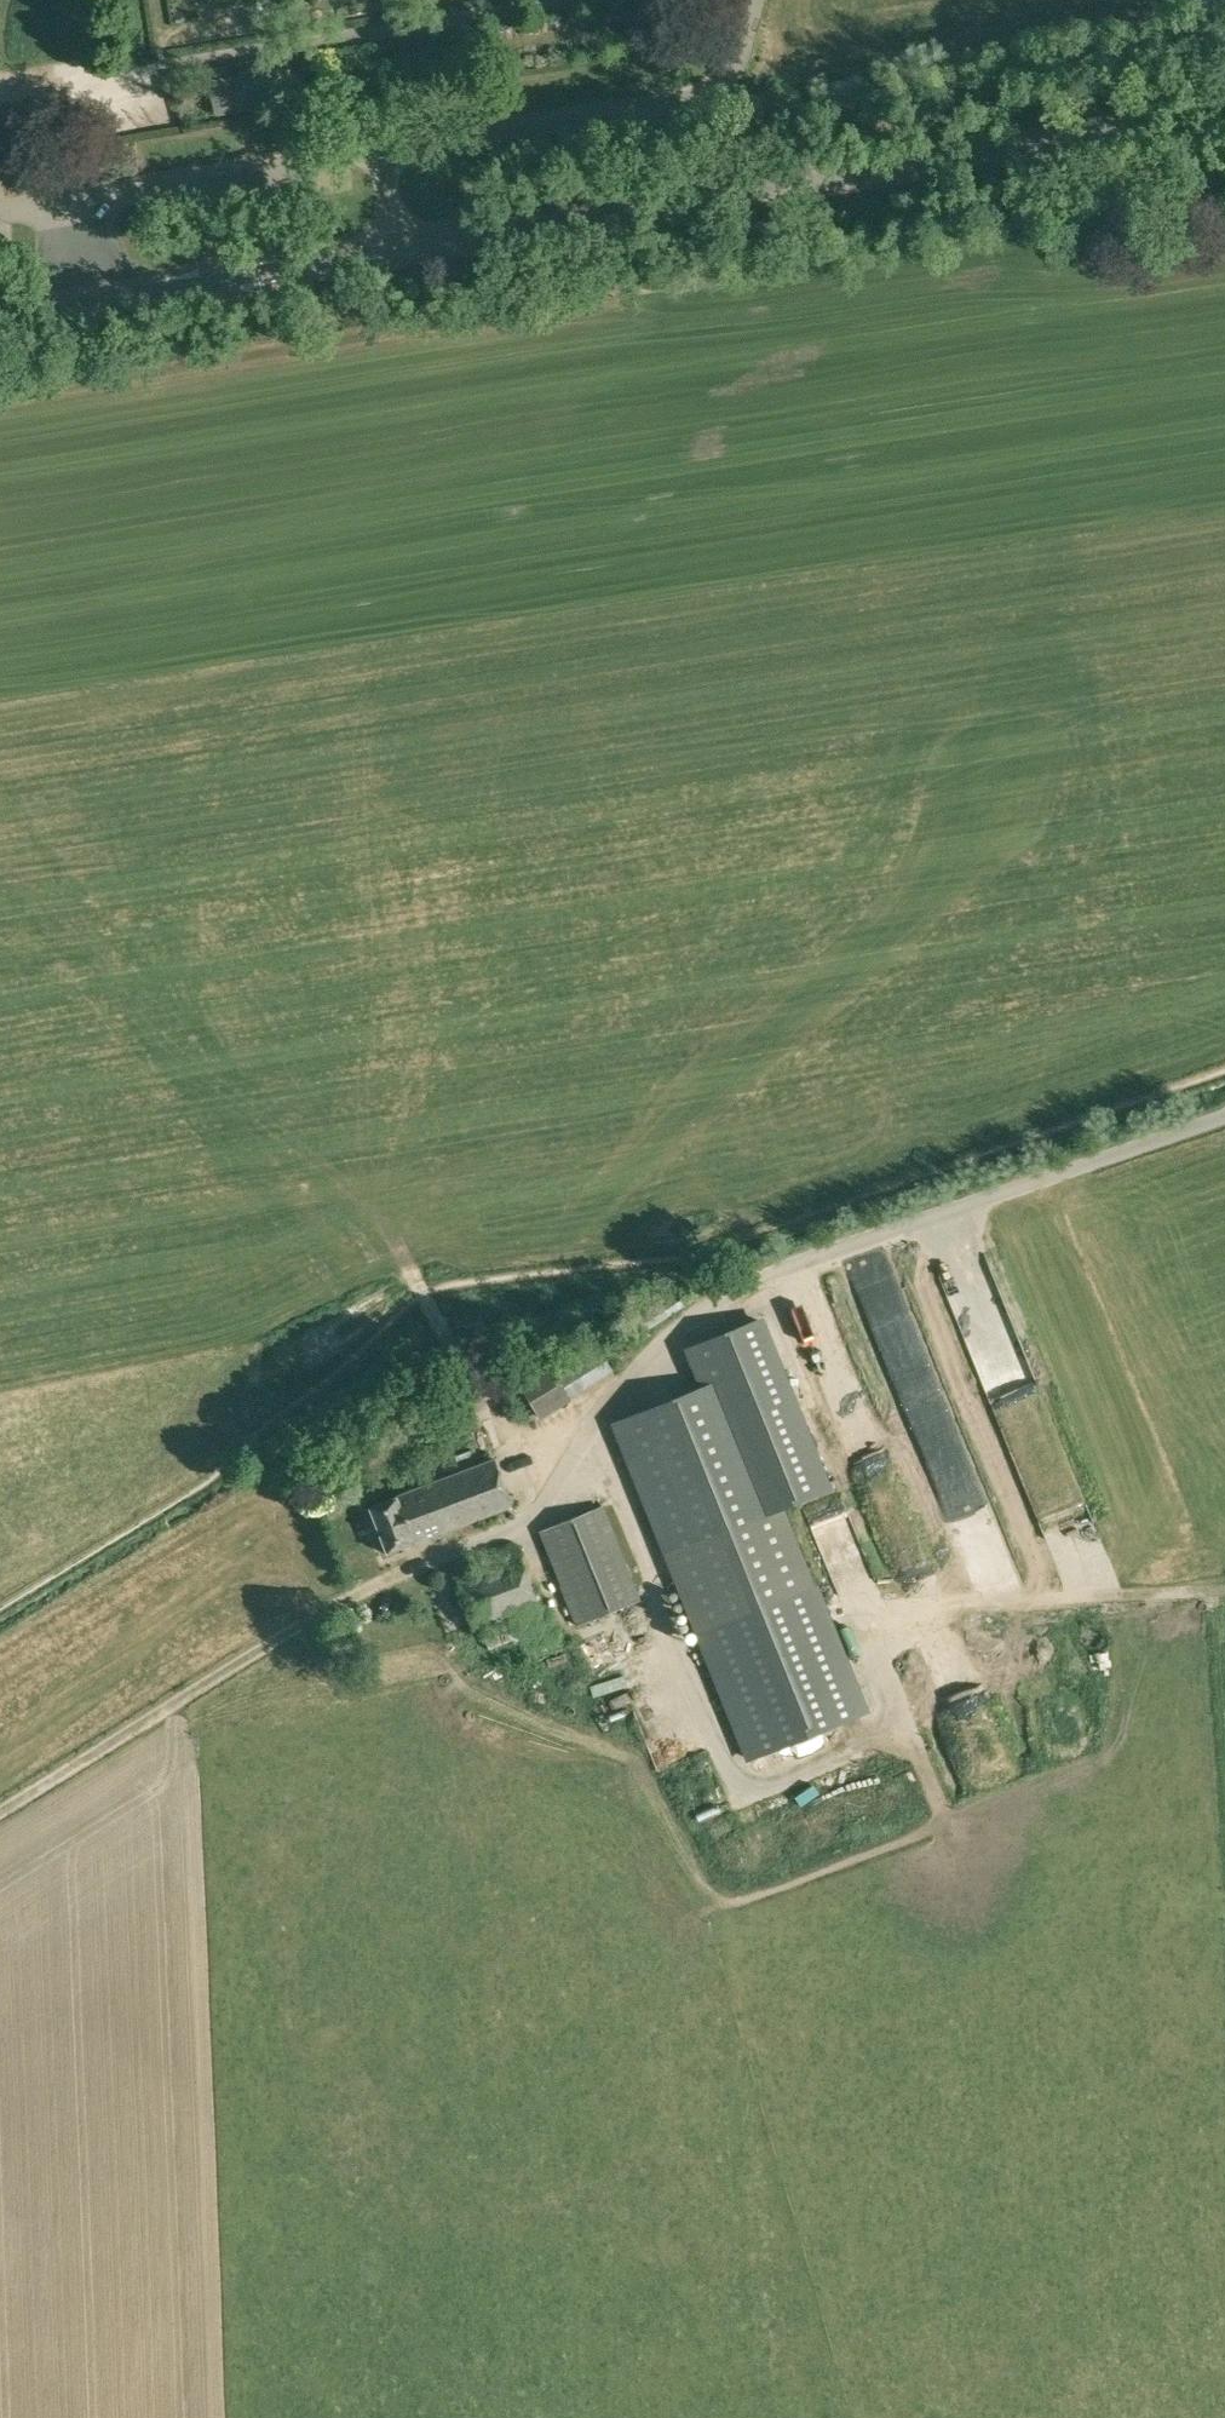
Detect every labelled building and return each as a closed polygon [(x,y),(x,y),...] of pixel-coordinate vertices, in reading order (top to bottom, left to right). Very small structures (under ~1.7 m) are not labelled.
[(218,113),(278,102),(273,71),(255,74),(254,68),(241,70),(242,76),(207,81),(210,97),(215,96),(218,113)] [(704,1384),(613,1421),(699,1635),(816,1588),(783,1505),(827,1488),(759,1320),(689,1348),(704,1384)] [(586,1329),(544,1355),(513,1373),(540,1419),(572,1400),(569,1396),(612,1370),(586,1329)] [(386,1553),(512,1505),(494,1458),(368,1507),(386,1553)] [(640,1596),(603,1504),(539,1530),(576,1622),(640,1596)]
